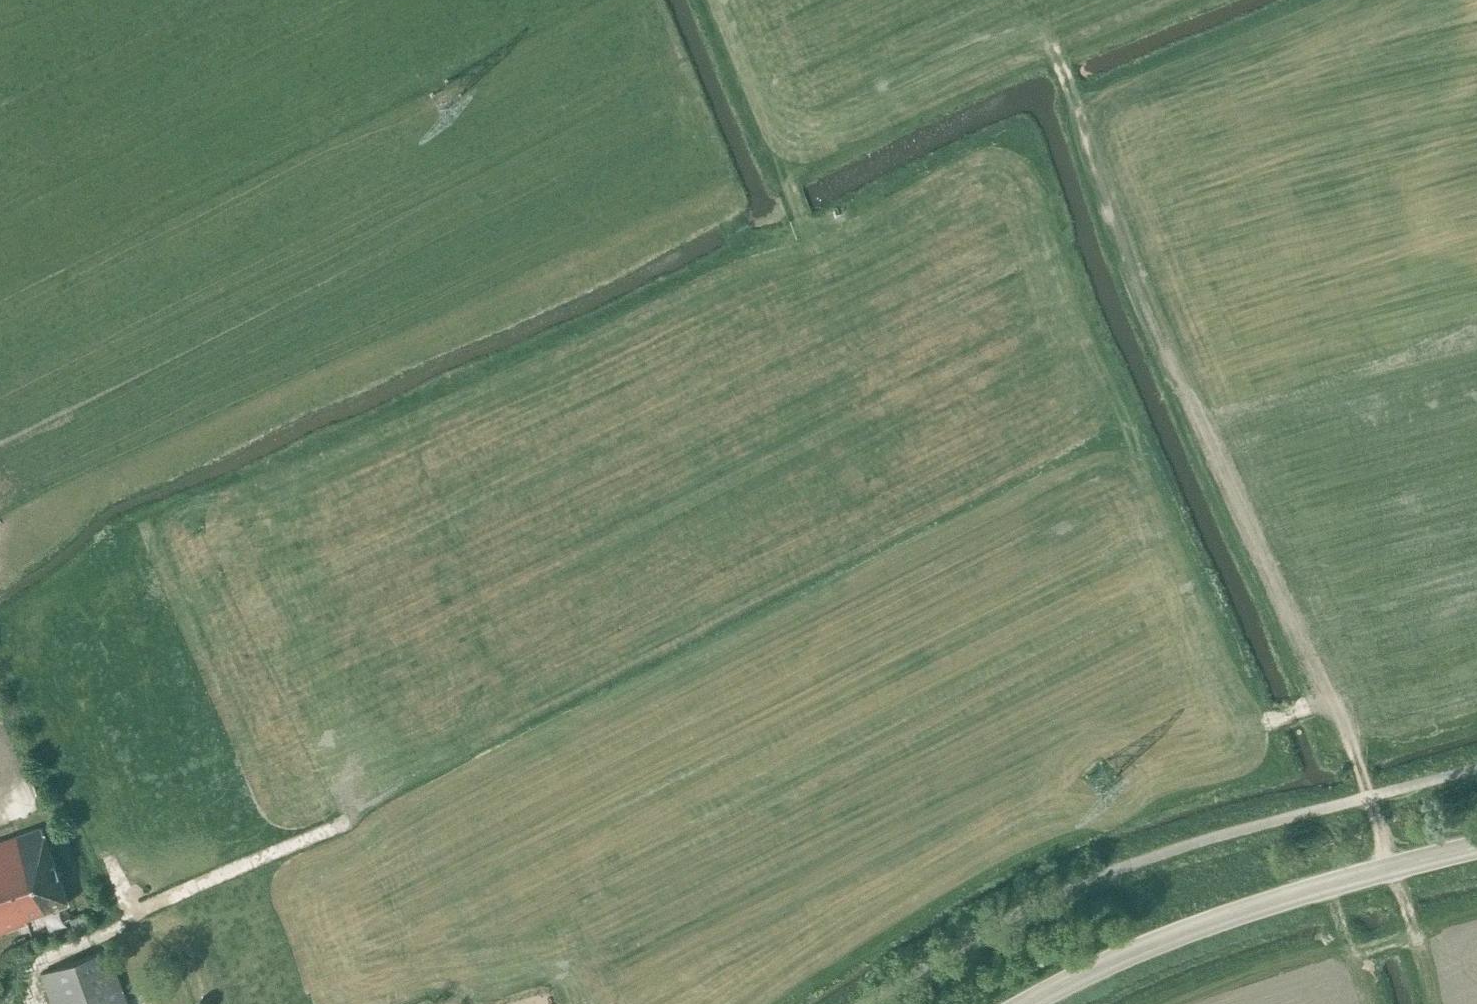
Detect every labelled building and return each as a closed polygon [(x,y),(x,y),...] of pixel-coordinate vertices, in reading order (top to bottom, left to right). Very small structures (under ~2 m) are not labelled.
[(26,922),(25,918),(68,903),(41,827),(0,841),(0,931),(26,922)] [(107,950),(41,974),(51,1003),(127,1003),(107,950)]
